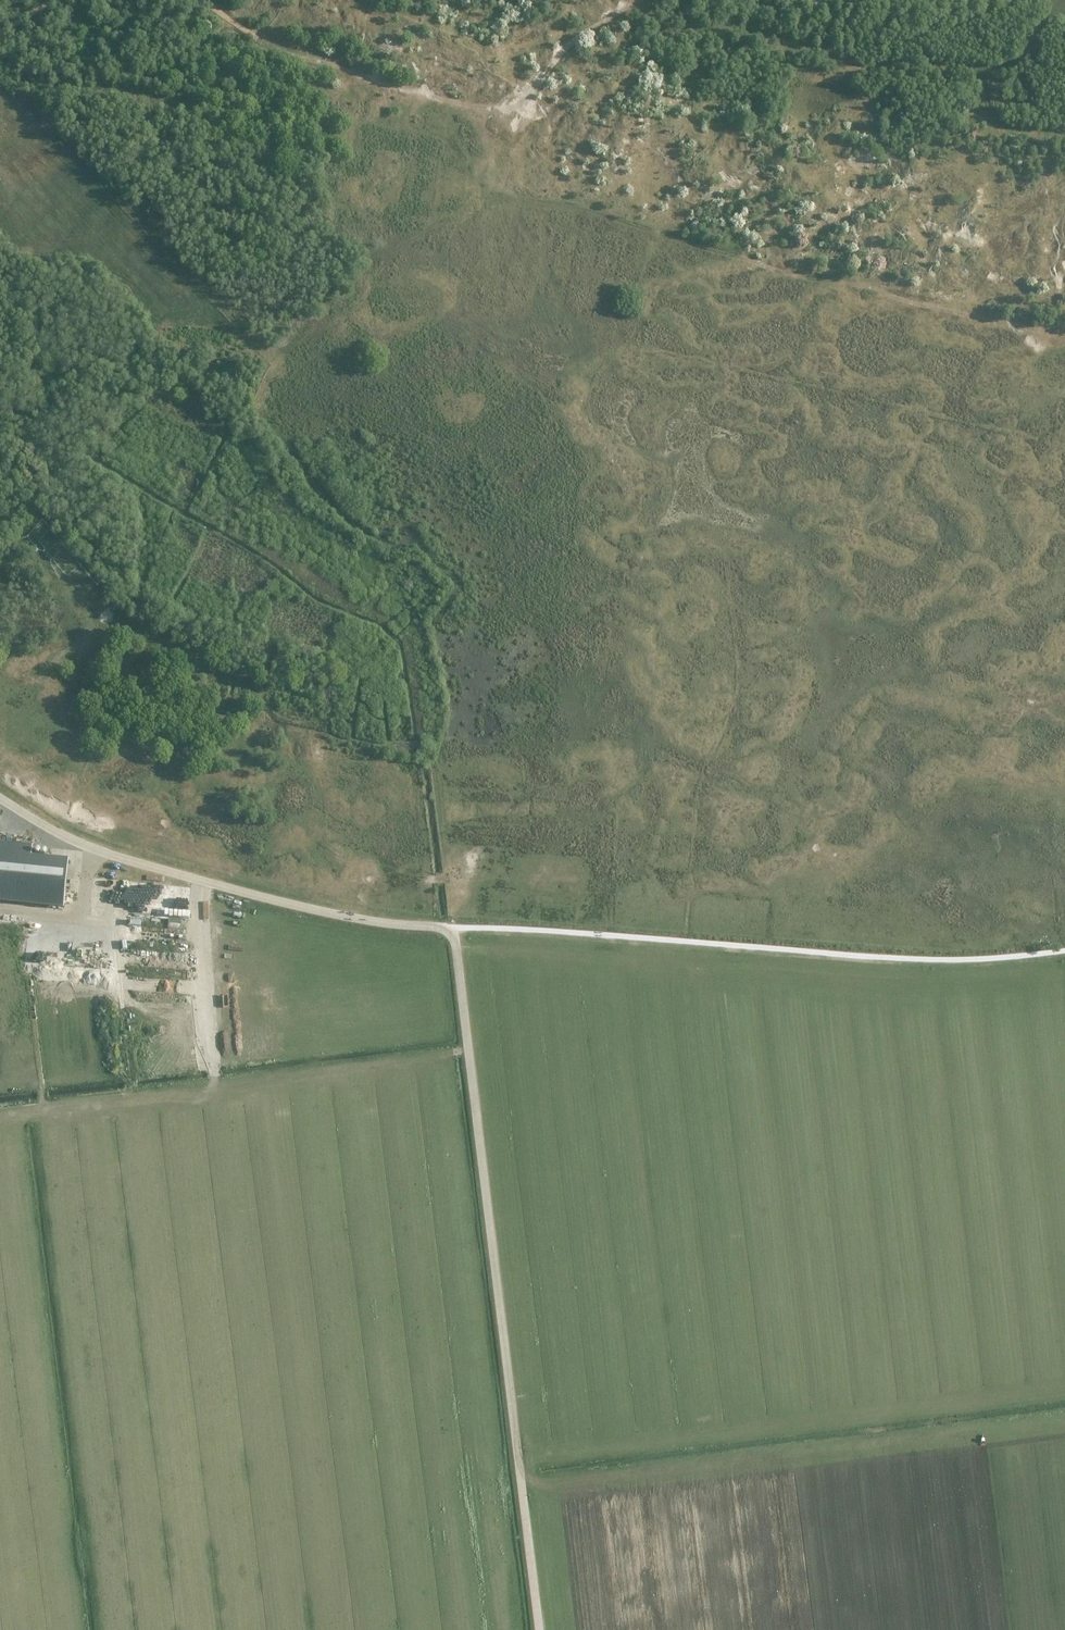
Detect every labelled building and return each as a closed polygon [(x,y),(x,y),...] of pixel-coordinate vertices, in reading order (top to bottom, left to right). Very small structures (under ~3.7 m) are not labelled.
[(63,907),(68,861),(30,857),(32,847),(0,844),(0,901),(63,907)] [(128,1031),(139,1031),(138,1020),(128,1020),(128,1031)]
